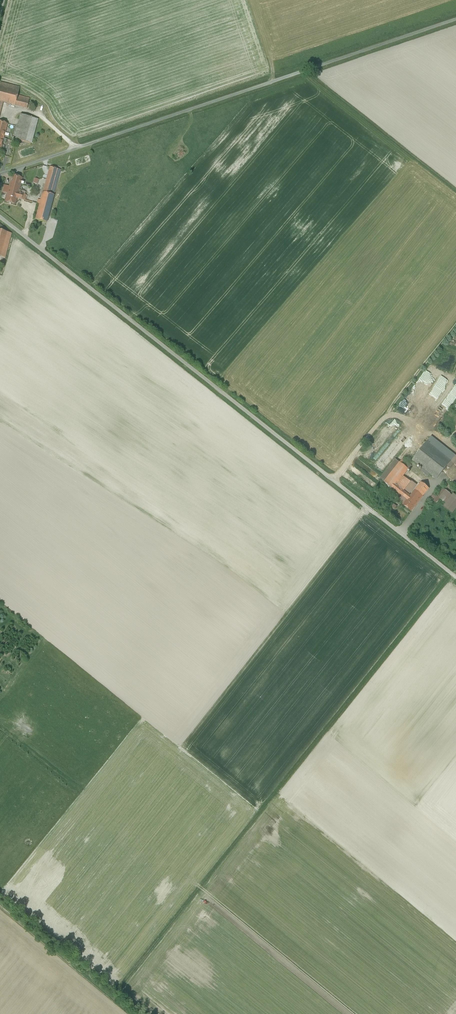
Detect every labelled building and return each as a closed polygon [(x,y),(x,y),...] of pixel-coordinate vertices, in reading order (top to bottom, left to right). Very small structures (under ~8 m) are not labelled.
[(0,82),(0,87),(18,92),(18,90),(19,89),(19,87),(0,82)] [(0,87),(0,101),(2,102),(14,105),(17,95),(17,94),(18,92),(0,87)] [(32,92),(19,89),(18,90),(30,93),(29,97),(31,98),(32,92)] [(29,98),(17,95),(14,105),(26,108),(29,98)] [(37,119),(20,114),(14,139),(31,143),(37,119)] [(60,170),(50,168),(45,185),(56,188),(60,170)] [(21,178),(12,176),(9,186),(8,192),(17,194),(18,192),(18,190),(21,178)] [(56,188),(45,185),(43,191),(41,198),(52,201),(56,188)] [(17,194),(8,192),(7,193),(6,198),(5,202),(15,204),(16,199),(17,194)] [(25,196),(19,194),(19,192),(18,192),(17,194),(16,199),(24,201),(26,196),(25,196)] [(52,201),(41,198),(39,205),(35,220),(46,223),(52,201)] [(7,232),(1,256),(5,257),(11,233),(7,232)] [(432,392),(436,395),(448,379),(440,373),(431,387),(434,389),(432,392)] [(431,436),(427,442),(451,461),(447,466),(450,469),(454,464),(455,466),(455,456),(431,436)] [(451,461),(427,442),(412,460),(423,468),(430,474),(436,479),(447,466),(451,461)] [(396,459),(380,479),(384,482),(400,462),(396,459)] [(411,466),(403,459),(400,462),(408,469),(411,466)] [(400,462),(384,482),(393,489),(403,476),(408,469),(400,462)] [(430,474),(423,468),(421,471),(428,476),(430,474)] [(403,476),(393,489),(402,496),(403,497),(406,493),(401,489),(402,487),(403,488),(408,481),(403,476)] [(408,481),(403,488),(402,487),(401,489),(406,493),(409,495),(417,485),(409,480),(408,481)] [(429,489),(421,482),(415,490),(423,496),(429,489)] [(439,498),(446,490),(443,488),(437,496),(439,498)] [(423,496),(415,490),(410,496),(409,498),(416,504),(423,496)] [(446,490),(439,498),(444,502),(450,493),(446,490)] [(416,504),(409,498),(410,496),(409,495),(406,493),(403,497),(407,500),(406,501),(404,504),(403,505),(411,511),(416,504)] [(450,493),(444,502),(446,503),(452,495),(450,493)] [(453,494),(452,495),(446,503),(443,506),(453,514),(455,510),(455,496),(453,494)]
